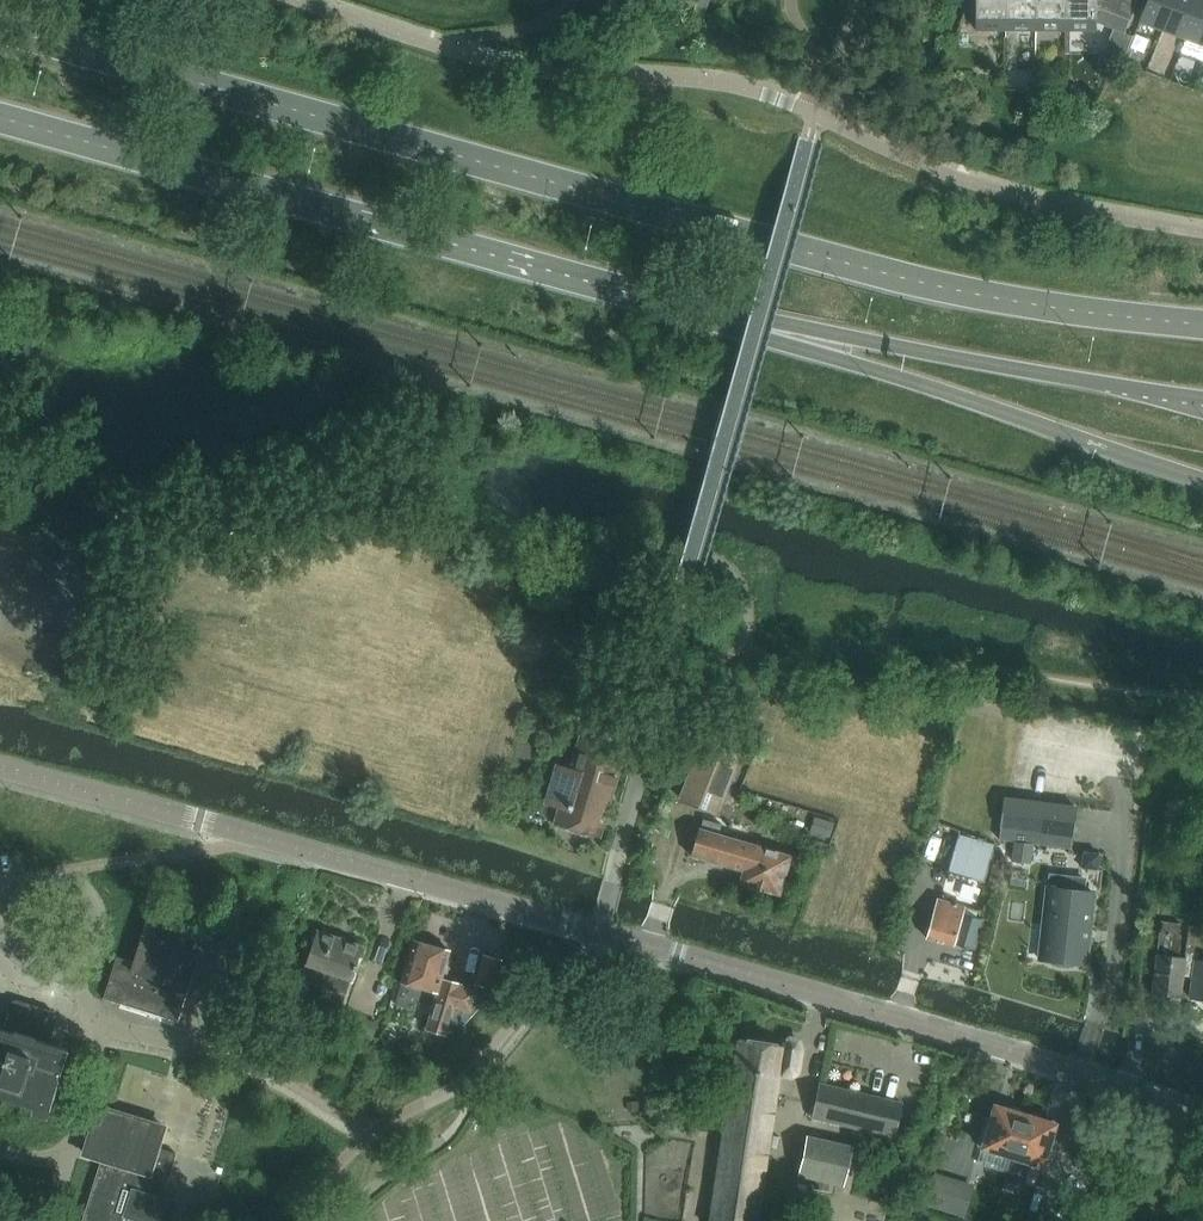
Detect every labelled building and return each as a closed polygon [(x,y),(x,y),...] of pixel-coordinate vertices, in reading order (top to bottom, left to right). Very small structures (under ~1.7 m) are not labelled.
[(709,0),(698,0),(693,13),(703,17),(709,0)] [(1004,0),(969,0),(962,21),(976,25),(976,30),(980,30),(1004,30),(1004,0)] [(1034,0),(1004,0),(1004,30),(1034,31),(1034,0)] [(1063,0),(1034,0),(1034,31),(1040,31),(1050,30),(1062,31),(1063,0)] [(1066,30),(1096,30),(1096,10),(1101,10),(1102,10),(1106,0),(1065,0),(1066,30)] [(1102,10),(1116,15),(1122,0),(1106,0),(1102,10)] [(1138,0),(1122,0),(1116,15),(1130,20),(1138,0)] [(1175,0),(1148,0),(1140,21),(1164,30),(1175,0)] [(1201,0),(1175,0),(1164,30),(1186,39),(1201,0)] [(1186,39),(1202,45),(1202,0),(1201,0),(1186,39)] [(598,838),(610,802),(604,800),(608,790),(612,792),(621,765),(606,761),(610,745),(582,738),(572,770),(558,765),(551,785),(565,790),(560,809),(555,825),(598,838)] [(704,740),(681,799),(717,813),(740,755),(704,740)] [(1006,799),(1002,827),(1073,837),(1077,809),(1006,799)] [(1036,832),(1002,827),(1000,842),(1014,844),(1012,861),(1032,863),(1036,832)] [(780,894),(792,857),(699,829),(691,857),(744,872),(741,883),(780,894)] [(947,873),(984,883),(994,846),(958,836),(947,873)] [(1099,855),(1080,852),(1079,862),(1098,864),(1099,855)] [(1047,889),(1043,927),(1040,959),(1053,961),(1053,965),(1058,967),(1063,968),(1068,968),(1073,967),(1073,963),(1087,965),(1093,894),(1083,893),(1085,880),(1051,876),(1050,889),(1047,889)] [(178,1021),(199,956),(181,950),(192,912),(154,899),(135,961),(116,956),(109,980),(103,998),(120,1004),(123,1004),(159,1015),(178,1021)] [(974,950),(982,918),(963,913),(965,907),(939,899),(927,939),(954,947),(954,945),(974,950)] [(1189,960),(1185,959),(1179,959),(1181,937),(1179,936),(1181,924),(1161,922),(1152,993),(1181,997),(1183,976),(1188,977),(1189,960)] [(1202,962),(1202,955),(1202,928),(1189,926),(1185,959),(1189,960),(1188,977),(1192,977),(1190,998),(1202,1000),(1202,962)] [(339,1014),(359,956),(362,947),(317,931),(293,998),(339,1014)] [(442,979),(450,951),(430,945),(428,943),(421,940),(418,942),(413,940),(401,981),(440,993),(429,1030),(445,1035),(450,1019),(458,1022),(463,1008),(470,1010),(476,990),(461,985),(442,979)] [(502,962),(484,956),(475,984),(494,989),(502,962)] [(0,1035),(0,1092),(49,1108),(65,1055),(33,1045),(35,1037),(40,1038),(43,1029),(53,1032),(57,1019),(53,1011),(16,1000),(9,1004),(16,1018),(17,1018),(11,1038),(0,1035)] [(776,1098),(779,1075),(792,1076),(797,1072),(801,1049),(798,1041),(789,1039),(784,1047),(740,1040),(711,1220),(757,1220),(776,1098)] [(896,1138),(902,1105),(818,1085),(815,1101),(811,1118),(896,1138)] [(1012,1158),(1026,1115),(1023,1114),(1020,1109),(1012,1107),(1008,1109),(1004,1108),(995,1105),(988,1130),(984,1129),(979,1145),(982,1147),(982,1149),(1012,1158)] [(175,1202),(163,1198),(176,1154),(158,1148),(165,1126),(114,1110),(100,1106),(85,1154),(101,1159),(82,1220),(169,1220),(175,1202)] [(1048,1148),(1056,1124),(1054,1124),(1043,1120),(1040,1115),(1033,1113),(1027,1115),(1026,1115),(1012,1158),(1043,1168),(1043,1165),(1048,1166),(1053,1150),(1048,1148)] [(843,1185),(851,1148),(807,1137),(799,1175),(843,1185)] [(935,1176),(926,1205),(964,1216),(972,1188),(935,1176)]
